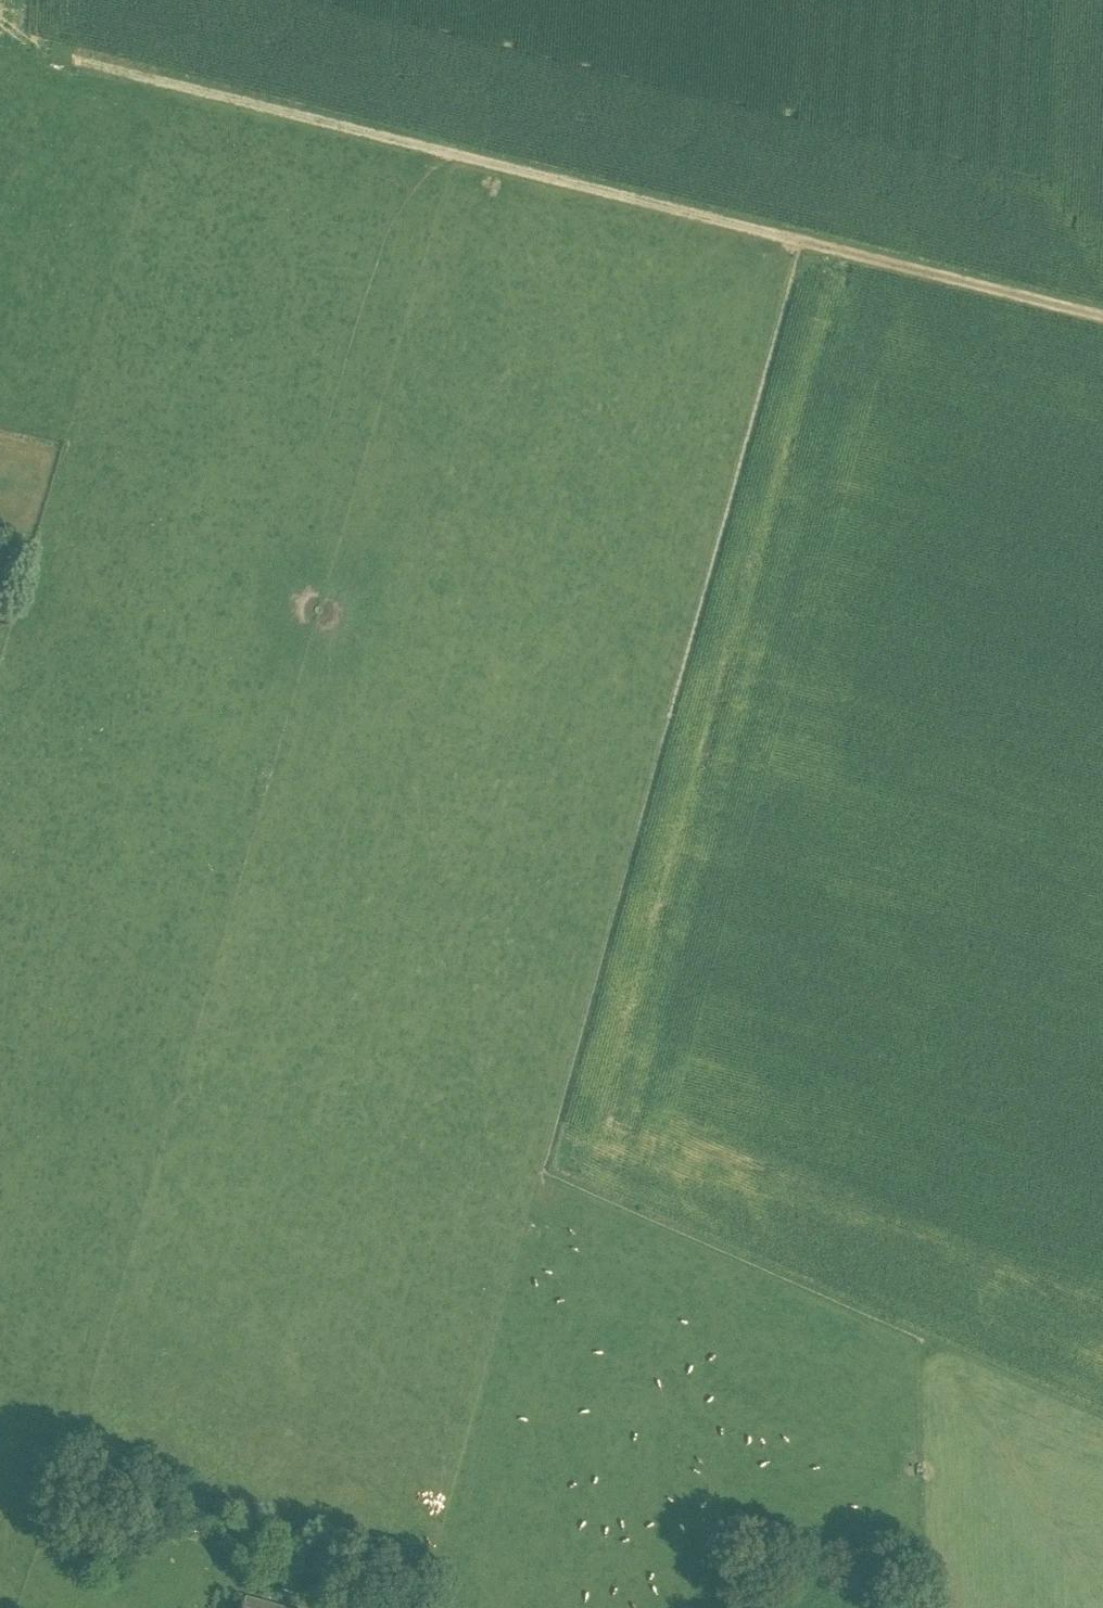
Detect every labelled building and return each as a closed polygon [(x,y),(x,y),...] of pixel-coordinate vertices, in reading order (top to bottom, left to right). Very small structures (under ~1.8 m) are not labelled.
[(247,1597),(244,1607),(284,1607),(247,1597)]
